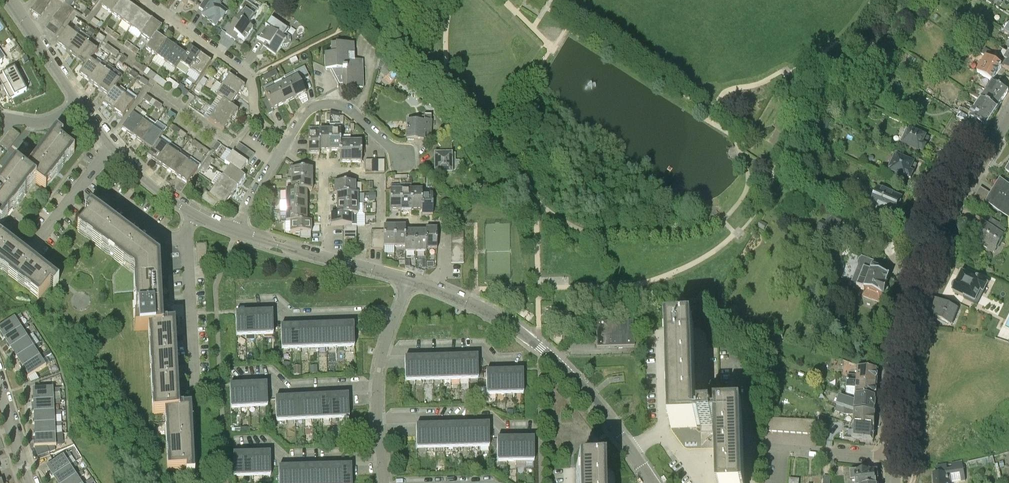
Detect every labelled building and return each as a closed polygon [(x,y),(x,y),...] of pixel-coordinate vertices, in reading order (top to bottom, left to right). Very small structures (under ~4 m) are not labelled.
[(111,15),(122,0),(107,0),(101,8),(111,15)] [(111,15),(121,22),(132,6),(123,0),(122,0),(111,15)] [(199,9),(204,13),(202,15),(213,23),(212,24),(215,27),(221,19),(222,20),(227,12),(220,7),(220,5),(213,0),(211,3),(207,0),(206,0),(199,9)] [(993,6),(999,9),(1002,3),(998,0),(996,0),(993,6)] [(38,1),(35,6),(44,12),(48,7),(38,1)] [(70,16),(74,10),(70,8),(64,3),(60,9),(70,16)] [(44,12),(35,6),(31,11),(41,17),(44,12)] [(121,22),(131,29),(142,13),(132,7),(133,6),(132,6),(121,22)] [(70,16),(60,9),(57,14),(66,21),(70,16)] [(86,10),(82,16),(86,19),(90,13),(86,10)] [(243,10),(226,34),(231,38),(234,34),(244,41),(253,29),(249,27),(255,18),(243,10)] [(131,29),(141,35),(151,20),(142,14),(142,13),(131,29)] [(66,21),(57,14),(53,19),(63,25),(66,21)] [(952,17),(946,27),(954,32),(960,22),(952,17)] [(53,19),(50,24),(59,30),(63,25),(53,19)] [(91,23),(97,27),(100,23),(94,19),(91,23)] [(141,35),(150,42),(156,34),(157,35),(162,27),(161,27),(152,20),(151,20),(141,35)] [(267,49),(276,55),(281,47),(282,48),(287,47),(291,41),(290,35),(286,32),(289,29),(277,21),(271,30),(268,28),(259,40),(269,46),(267,49)] [(59,30),(50,24),(46,29),(55,36),(59,30)] [(110,37),(113,33),(107,28),(104,32),(110,37)] [(68,29),(56,44),(57,45),(57,44),(66,51),(66,52),(78,36),(68,29)] [(1007,32),(1004,30),(1000,36),(1006,40),(1008,37),(1008,38),(1008,33),(1007,32)] [(120,37),(113,33),(110,37),(117,41),(120,37)] [(166,41),(157,35),(156,34),(150,42),(145,50),(155,57),(166,41)] [(105,39),(99,35),(96,39),(102,43),(105,39)] [(78,36),(66,52),(67,52),(67,51),(76,58),(87,43),(78,36)] [(155,57),(165,64),(176,48),(167,42),(167,41),(166,41),(155,57)] [(127,42),(124,46),(130,51),(133,47),(127,42)] [(87,43),(76,58),(86,65),(90,60),(91,59),(97,50),(87,43)] [(107,45),(104,49),(110,53),(113,49),(107,45)] [(332,46),(332,55),(325,55),(326,70),(331,70),(339,85),(344,85),(344,89),(363,88),(362,61),(354,62),(353,45),(332,46)] [(139,51),(133,47),(130,51),(136,55),(139,51)] [(176,48),(165,64),(175,71),(180,64),(180,63),(186,55),(176,49),(177,48),(176,48)] [(191,48),(186,55),(180,63),(180,64),(190,70),(201,55),(191,48),(192,48),(191,48)] [(988,57),(991,52),(985,48),(981,53),(988,57)] [(113,49),(110,53),(116,58),(119,54),(113,49)] [(201,55),(190,70),(200,78),(211,62),(210,62),(201,55)] [(992,82),(1001,66),(992,60),(985,56),(976,72),(992,82)] [(123,57),(118,63),(122,66),(127,59),(123,57)] [(389,68),(391,66),(387,63),(388,60),(380,58),(376,71),(379,72),(385,78),(392,71),(389,68)] [(89,82),(100,66),(91,59),(90,60),(86,65),(79,75),(80,75),(89,82)] [(142,67),(136,62),(133,66),(143,73),(147,69),(143,66),(142,67)] [(213,64),(209,70),(213,73),(218,67),(213,64)] [(98,89),(99,89),(110,73),(100,66),(89,82),(99,89),(98,89)] [(310,78),(304,67),(294,72),(297,77),(286,82),(295,99),(305,94),(306,94),(300,83),(310,78)] [(16,70),(3,77),(0,79),(0,82),(3,88),(3,89),(11,103),(28,94),(16,70)] [(113,70),(110,73),(99,89),(108,96),(109,96),(114,88),(114,89),(115,88),(120,81),(122,77),(113,70)] [(132,71),(129,75),(135,79),(138,75),(132,71)] [(150,72),(147,76),(153,80),(156,76),(150,72)] [(222,85),(238,96),(237,96),(244,87),(245,87),(245,86),(229,75),(222,85)] [(142,78),(139,82),(145,87),(148,82),(142,78)] [(207,81),(203,78),(199,84),(203,87),(207,81)] [(160,79),(157,83),(163,88),(166,84),(166,83),(160,79)] [(166,84),(172,88),(175,84),(169,80),(166,83),(166,84)] [(275,88),(284,105),(284,104),(294,99),(294,100),(295,99),(286,82),(275,88)] [(992,82),(986,91),(1003,101),(1008,92),(992,82)] [(199,84),(195,90),(199,93),(203,87),(199,84)] [(215,95),(222,101),(223,101),(230,106),(231,106),(237,97),(238,97),(238,96),(222,85),(215,95)] [(113,111),(124,95),(115,88),(114,89),(114,88),(109,96),(108,96),(103,104),(104,104),(113,110),(113,111)] [(273,110),(283,105),(284,105),(275,88),(264,93),(267,99),(261,102),(267,115),(274,112),(273,110)] [(180,93),(186,98),(189,93),(182,89),(180,93)] [(980,101),(981,102),(996,111),(1000,106),(1003,101),(986,91),(980,101)] [(186,98),(192,102),(195,98),(189,93),(186,98)] [(134,102),(124,95),(113,111),(113,110),(123,117),(122,118),(123,118),(134,102)] [(146,95),(143,100),(149,104),(152,100),(146,95)] [(222,101),(215,110),(231,121),(237,112),(238,112),(238,111),(231,106),(230,106),(223,101),(222,101)] [(159,111),(162,107),(156,102),(153,106),(159,111)] [(996,111),(981,102),(972,116),(963,109),(960,113),(986,130),(998,112),(996,111)] [(132,136),(143,121),(138,117),(142,112),(137,108),(122,129),(122,130),(123,129),(132,136)] [(208,120),(224,131),(231,121),(231,122),(231,121),(215,110),(208,120)] [(902,110),(899,116),(906,120),(909,114),(902,110)] [(170,112),(170,113),(167,117),(173,121),(176,117),(170,112)] [(960,113),(959,114),(960,114),(957,118),(962,122),(965,122),(965,121),(968,122),(959,135),(975,146),(985,130),(960,113)] [(407,122),(406,140),(424,141),(424,134),(430,134),(431,116),(424,115),(424,123),(407,122)] [(826,132),(830,122),(823,119),(819,129),(826,132)] [(132,136),(142,143),(153,128),(143,121),(132,136),(132,137),(132,136)] [(171,131),(178,135),(180,131),(174,126),(171,131)] [(142,143),(141,143),(142,144),(142,143),(152,150),(158,141),(159,141),(163,135),(153,128),(142,143)] [(11,131),(5,139),(12,145),(20,136),(12,130),(11,131)] [(330,151),(330,130),(319,130),(319,134),(320,151),(329,151),(330,151)] [(340,151),(340,142),(340,130),(330,130),(330,151),(340,151)] [(924,152),(930,139),(910,130),(906,139),(904,138),(901,143),(904,145),(903,146),(919,153),(920,152),(921,152),(924,152)] [(180,131),(178,135),(184,139),(186,135),(180,131)] [(308,134),(308,140),(309,155),(309,154),(319,154),(319,155),(320,155),(320,151),(319,134),(309,134),(308,134)] [(448,135),(445,138),(438,144),(443,150),(443,151),(443,155),(435,155),(435,174),(452,174),(452,171),(455,171),(455,154),(452,154),(452,144),(453,142),(448,135)] [(34,181),(46,190),(46,189),(44,187),(72,152),(74,154),(74,153),(55,138),(27,174),(25,173),(18,167),(0,190),(0,224),(34,181)] [(148,156),(157,163),(168,148),(159,141),(158,141),(152,150),(147,156),(148,156)] [(191,145),(197,149),(200,145),(194,141),(191,145)] [(217,151),(221,145),(217,142),(213,148),(217,151)] [(351,163),(351,142),(340,142),(340,151),(340,163),(341,163),(350,162),(350,163),(351,163)] [(362,163),(362,154),(361,142),(351,142),(351,163),(351,162),(361,162),(361,163),(362,163)] [(239,143),(232,153),(238,157),(244,147),(239,143)] [(167,170),(178,155),(181,151),(171,144),(168,148),(157,163),(158,163),(167,170)] [(210,152),(200,145),(197,149),(207,156),(210,152)] [(244,147),(238,157),(242,160),(249,151),(244,147)] [(227,149),(219,159),(240,173),(247,164),(243,160),(242,160),(238,157),(232,153),(227,149)] [(249,151),(243,160),(248,164),(254,155),(249,151)] [(177,177),(188,162),(178,155),(167,170),(177,177)] [(913,166),(914,164),(898,157),(897,158),(895,157),(889,170),(891,171),(891,172),(906,180),(907,179),(908,179),(911,179),(916,167),(913,166)] [(206,164),(209,166),(214,161),(210,158),(206,164)] [(815,159),(812,167),(819,170),(822,162),(815,159)] [(188,162),(177,177),(187,184),(186,184),(187,184),(198,169),(188,162)] [(205,172),(209,166),(206,164),(201,170),(205,172)] [(223,176),(238,187),(245,178),(245,177),(240,174),(230,166),(230,167),(223,176)] [(312,170),(312,169),(291,169),(291,170),(292,170),(292,180),(312,180),(312,170)] [(215,186),(231,197),(238,187),(238,188),(238,187),(223,176),(215,186)] [(312,180),(292,180),(292,190),(306,190),(306,191),(312,191),(312,190),(312,180)] [(355,194),(355,183),(334,183),(334,184),(335,184),(335,194),(334,194),(337,194),(355,194)] [(995,196),(980,188),(972,203),(986,211),(990,203),(1008,214),(1008,213),(1008,190),(1002,185),(995,196)] [(219,203),(224,207),(224,206),(230,197),(231,197),(215,186),(209,194),(206,191),(200,199),(214,210),(215,209),(214,209),(219,203)] [(894,216),(902,199),(894,196),(895,194),(883,188),(882,190),(878,189),(871,206),(877,209),(876,210),(885,215),(886,213),(894,216)] [(306,190),(292,190),(286,190),(286,201),(307,201),(306,201),(306,191),(306,190)] [(391,211),(401,211),(401,191),(391,191),(391,190),(390,190),(390,211),(391,211)] [(411,191),(401,191),(401,211),(411,211),(411,191)] [(422,211),(422,195),(422,191),(411,191),(411,211),(412,211),(422,211)] [(337,194),(337,204),(358,204),(358,194),(355,194),(337,194)] [(422,211),(422,216),(432,216),(433,216),(433,195),(422,195),(422,211)] [(307,201),(286,201),(286,211),(307,211),(306,211),(306,201),(307,201)] [(337,204),(337,215),(352,215),(358,215),(358,204),(337,204)] [(307,211),(286,211),(286,222),(290,222),(306,222),(306,212),(307,212),(307,211)] [(156,263),(151,259),(92,212),(77,231),(78,232),(80,230),(124,264),(114,276),(115,293),(137,291),(138,319),(134,319),(134,320),(135,320),(136,331),(135,331),(148,330),(148,331),(151,331),(155,413),(153,413),(153,414),(167,414),(170,469),(167,469),(168,470),(191,468),(188,412),(179,412),(176,412),(172,330),(173,330),(177,326),(177,320),(173,317),(175,314),(175,313),(172,316),(167,312),(170,309),(169,308),(167,311),(162,307),(159,307),(156,263)] [(337,215),(331,214),(331,225),(344,225),(343,232),(357,232),(357,225),(352,225),(352,215),(337,215)] [(757,227),(764,231),(767,225),(761,221),(757,227)] [(987,227),(978,244),(994,253),(1006,231),(1001,229),(1002,227),(991,221),(988,228),(987,227)] [(306,222),(290,222),(290,233),(311,233),(311,232),(311,222),(306,222)] [(394,226),(383,226),(383,231),(384,237),(384,243),(371,243),(371,249),(384,250),(383,247),(394,248),(394,226)] [(394,247),(405,247),(405,232),(405,226),(405,227),(395,227),(395,226),(394,226),(394,247)] [(426,250),(436,250),(437,250),(437,229),(436,229),(436,230),(426,230),(426,229),(426,232),(426,250)] [(405,232),(405,247),(405,253),(415,253),(415,232),(405,232)] [(415,232),(415,253),(426,253),(426,250),(426,232),(416,232),(415,232)] [(39,297),(38,299),(38,300),(53,281),(0,239),(0,266),(39,297)] [(197,266),(204,265),(207,265),(206,245),(196,246),(196,248),(197,266)] [(886,286),(889,278),(879,274),(880,270),(874,268),(876,264),(862,258),(862,259),(859,261),(858,264),(859,267),(858,267),(856,273),(863,275),(858,288),(865,291),(866,291),(864,296),(880,303),(882,298),(883,298),(887,286),(886,286)] [(953,291),(953,292),(963,297),(964,298),(964,299),(978,305),(988,284),(978,279),(979,278),(967,272),(966,275),(962,274),(957,284),(956,284),(955,284),(954,285),(953,286),(953,287),(952,288),(952,289),(953,290),(953,291)] [(920,289),(917,296),(920,297),(920,299),(925,301),(930,291),(924,289),(923,290),(920,289)] [(937,301),(932,314),(938,316),(937,320),(952,326),(958,310),(937,301)] [(263,313),(264,335),(273,335),(273,312),(272,312),(272,313),(263,313)] [(246,336),(245,313),(236,314),(236,313),(236,314),(237,336),(246,336)] [(255,335),(254,313),(245,313),(246,336),(255,335)] [(264,335),(263,313),(254,313),(255,335),(264,335)] [(5,339),(5,338),(20,329),(20,328),(16,322),(23,318),(21,315),(21,314),(0,328),(0,330),(3,335),(1,337),(3,340),(2,340),(3,341),(5,339)] [(633,322),(596,323),(597,348),(634,347),(633,322)] [(9,350),(12,348),(11,348),(27,338),(26,338),(23,332),(29,328),(27,325),(28,324),(27,324),(20,328),(20,329),(5,338),(5,339),(9,345),(7,346),(8,348),(9,350)] [(345,347),(344,325),(335,326),(336,348),(345,347)] [(354,347),(354,335),(353,325),(344,325),(345,347),(354,347)] [(309,348),(308,326),(299,327),(300,349),(309,348)] [(318,348),(317,326),(308,326),(309,348),(318,348)] [(327,348),(326,326),(317,326),(318,348),(327,348)] [(336,348),(335,326),(326,326),(327,348),(336,348)] [(291,349),(290,327),(281,327),(282,350),(282,349),(291,349)] [(300,349),(299,327),(290,327),(291,349),(300,349)] [(697,422),(694,327),(668,328),(671,428),(697,427),(697,422)] [(33,348),(29,342),(35,338),(33,334),(34,334),(33,333),(26,338),(27,338),(11,348),(12,348),(16,354),(13,356),(14,358),(15,360),(18,358),(33,348)] [(770,348),(777,350),(779,342),(772,340),(770,348)] [(21,369),(24,367),(39,358),(39,357),(35,351),(41,347),(39,344),(40,344),(40,343),(33,348),(18,358),(22,364),(19,365),(21,367),(20,368),(21,369)] [(46,353),(39,357),(39,358),(24,367),(28,374),(26,375),(27,377),(26,377),(27,379),(46,367),(46,366),(45,367),(41,361),(48,357),(45,354),(46,353)] [(468,357),(459,358),(460,380),(469,380),(468,357)] [(468,357),(469,380),(477,379),(478,379),(477,357),(468,357)] [(432,359),(433,381),(442,380),(441,358),(432,359)] [(450,358),(441,358),(442,380),(451,380),(450,358)] [(450,358),(451,380),(460,380),(459,358),(450,358)] [(405,359),(405,369),(405,382),(406,382),(415,381),(414,359),(405,359)] [(414,359),(415,381),(424,381),(423,359),(414,359)] [(432,359),(423,359),(424,381),(433,381),(432,359)] [(848,375),(848,377),(847,382),(848,382),(877,386),(878,372),(856,369),(855,372),(858,373),(858,378),(856,378),(855,376),(848,375)] [(522,372),(513,372),(514,394),(523,394),(523,371),(522,371),(522,372)] [(777,372),(770,371),(768,378),(776,379),(777,372)] [(496,395),(496,372),(487,373),(487,372),(486,372),(487,395),(496,395)] [(504,372),(496,372),(496,395),(505,394),(504,372)] [(514,394),(513,372),(504,372),(505,394),(514,394)] [(877,386),(848,382),(847,395),(856,398),(876,399),(877,386)] [(258,408),(257,385),(248,386),(249,408),(258,408)] [(267,407),(267,400),(267,385),(266,385),(257,385),(258,408),(267,407)] [(231,408),(240,408),(239,386),(231,386),(230,386),(231,409),(231,408)] [(249,408),(248,386),(239,386),(240,408),(249,408)] [(53,400),(53,393),(60,393),(60,389),(61,389),(61,388),(34,390),(35,397),(32,397),(32,398),(32,401),(31,401),(31,402),(35,402),(35,401),(53,400)] [(347,396),(338,396),(340,418),(348,418),(349,418),(348,395),(347,395),(347,396)] [(329,397),(331,419),(340,418),(338,396),(329,397)] [(312,398),(313,420),(322,419),(321,397),(312,398)] [(329,397),(321,397),(322,419),(331,419),(329,397)] [(294,398),(285,399),(286,421),(295,421),(294,398)] [(294,398),(295,421),(304,420),(303,398),(294,398)] [(312,398),(303,398),(304,420),(313,420),(312,398)] [(876,399),(856,398),(856,403),(839,398),(837,405),(856,412),(875,413),(876,399)] [(276,399),(275,399),(276,422),(277,422),(277,421),(286,421),(285,399),(276,399)] [(35,401),(35,402),(35,408),(32,408),(32,409),(33,413),(32,413),(36,413),(35,413),(53,412),(53,405),(61,404),(60,400),(61,400),(53,400),(35,401)] [(855,426),(853,425),(855,426),(874,427),(875,413),(856,412),(837,405),(836,406),(837,407),(835,412),(845,415),(855,416),(855,426)] [(54,423),(54,416),(61,416),(61,412),(62,412),(62,411),(53,412),(35,413),(36,413),(36,420),(33,420),(33,421),(33,424),(32,424),(33,425),(36,424),(54,423)] [(713,428),(713,427),(713,426),(717,426),(719,482),(745,482),(743,411),(717,412),(717,422),(713,422),(713,416),(701,416),(701,422),(697,422),(697,427),(701,427),(702,434),(702,433),(713,433),(713,434),(713,433),(713,428)] [(763,443),(770,444),(772,419),(765,418),(764,431),(763,443)] [(785,420),(778,419),(777,444),(782,445),(785,420)] [(797,420),(790,420),(789,445),(795,446),(797,420)] [(803,421),(797,420),(795,446),(801,446),(803,421)] [(807,447),(810,421),(803,421),(801,446),(807,447)] [(810,421),(807,447),(814,448),(816,422),(810,421)] [(55,435),(55,434),(54,428),(62,427),(62,423),(54,423),(36,424),(36,431),(34,431),(34,435),(33,435),(33,436),(37,436),(55,435)] [(488,425),(479,425),(480,447),(489,447),(489,424),(488,424),(488,425)] [(470,425),(461,426),(462,448),(471,447),(470,425)] [(471,447),(480,447),(479,425),(470,425),(471,447)] [(850,425),(849,432),(845,431),(844,440),(873,443),(874,435),(875,435),(876,430),(874,430),(874,427),(855,426),(853,425),(850,425)] [(435,426),(426,427),(426,449),(435,448),(435,426)] [(444,448),(443,426),(435,426),(435,448),(444,448)] [(452,426),(443,426),(444,448),(453,448),(452,426)] [(453,448),(462,448),(461,426),(452,426),(453,448)] [(426,449),(426,427),(417,427),(416,427),(417,449),(426,449)] [(34,447),(56,446),(55,446),(55,439),(62,438),(62,435),(63,435),(63,434),(55,434),(55,435),(37,436),(37,443),(34,443),(34,447)] [(507,462),(507,440),(498,440),(498,439),(497,439),(497,462),(498,462),(507,462)] [(515,439),(507,440),(507,462),(516,462),(515,439)] [(525,461),(524,439),(515,439),(516,462),(525,461)] [(533,439),(524,439),(525,461),(533,461),(533,462),(534,462),(534,439),(533,439)] [(69,466),(75,462),(72,456),(70,453),(70,452),(48,467),(52,473),(50,475),(52,478),(51,478),(51,479),(54,477),(54,476),(69,466)] [(271,476),(270,468),(270,453),(269,453),(269,454),(260,454),(261,476),(270,476),(271,476)] [(233,455),(234,477),(235,477),(243,477),(243,454),(234,455),(233,455)] [(252,454),(243,454),(243,477),(252,476),(252,454)] [(261,476),(260,454),(252,454),(252,476),(261,476)] [(75,476),(72,470),(78,466),(76,463),(76,462),(75,462),(69,466),(54,476),(54,477),(58,482),(57,482),(65,482),(75,476)] [(939,467),(940,471),(939,473),(939,475),(933,475),(934,482),(959,482),(965,482),(962,462),(951,465),(952,470),(947,471),(947,466),(939,467)] [(342,466),(333,467),(333,482),(342,482),(342,466)] [(342,466),(342,482),(352,482),(351,466),(342,466)] [(298,482),(306,482),(306,467),(297,468),(298,482)] [(306,467),(306,482),(315,482),(315,467),(306,467)] [(315,482),(324,482),(324,467),(315,467),(315,482)] [(324,467),(324,482),(333,482),(333,467),(324,467)] [(602,467),(576,468),(576,482),(602,482),(602,467)] [(288,468),(279,468),(279,482),(289,482),(288,468)] [(288,468),(289,482),(298,482),(297,468),(288,468)] [(78,480),(84,475),(82,472),(83,472),(82,471),(75,476),(65,482),(80,482),(78,480)] [(877,472),(869,473),(869,471),(851,473),(851,481),(852,482),(876,482),(876,479),(878,479),(877,472)]
